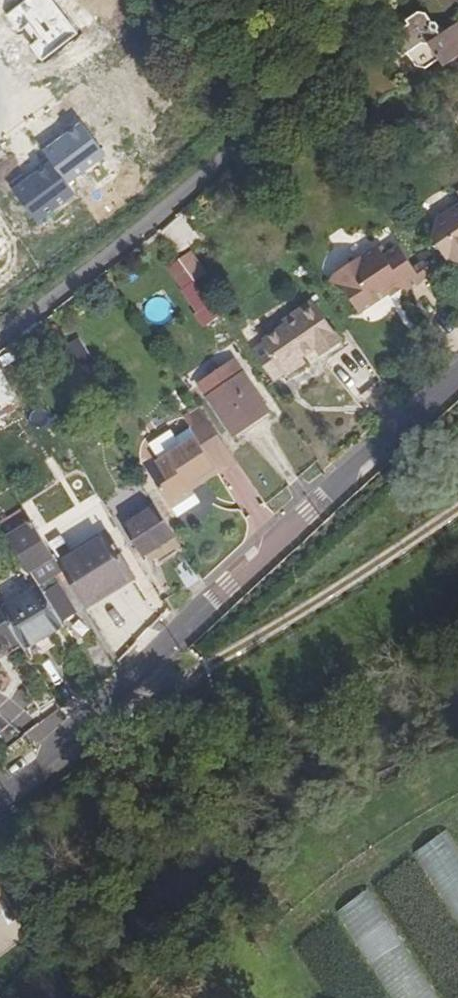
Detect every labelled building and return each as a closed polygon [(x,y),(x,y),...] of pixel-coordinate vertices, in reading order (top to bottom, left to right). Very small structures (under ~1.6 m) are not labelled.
[(38,39),(33,43),(45,58),(80,31),(55,0),(28,0),(10,14),(22,29),(27,25),(38,39)] [(457,22),(441,34),(439,30),(441,24),(437,18),(432,19),(427,12),(417,11),(406,20),(408,25),(395,32),(393,47),(401,58),(407,53),(415,65),(426,67),(439,57),(444,64),(457,55),(457,24),(457,22)] [(109,151),(85,119),(59,139),(72,155),(60,165),(72,180),(78,175),(109,151)] [(59,139),(56,134),(43,144),(55,159),(60,165),(72,155),(59,139)] [(109,151),(78,175),(89,189),(120,165),(109,151)] [(59,165),(54,159),(31,177),(28,172),(13,183),(41,219),(79,191),(59,165)] [(183,216),(162,233),(179,253),(200,236),(183,216)] [(455,217),(453,224),(441,221),(437,240),(444,242),(443,251),(450,259),(457,261),(456,269),(457,269),(457,216),(455,217)] [(359,289),(345,297),(358,319),(387,298),(385,294),(389,291),(405,294),(420,285),(411,272),(397,251),(382,260),(376,251),(347,270),(359,289)] [(195,281),(181,261),(168,270),(175,281),(177,279),(184,289),(195,281)] [(411,272),(420,285),(422,283),(429,292),(436,287),(421,264),(411,272)] [(332,288),(345,297),(359,289),(347,270),(334,278),(332,288)] [(205,328),(220,317),(195,281),(184,289),(181,291),(197,314),(196,315),(205,328)] [(267,347),(288,377),(289,379),(307,366),(303,361),(318,352),(325,360),(345,345),(317,304),(297,318),(299,322),(289,329),(266,345),(267,347)] [(299,322),(297,318),(286,325),(289,329),(299,322)] [(277,384),(288,377),(267,347),(256,355),(277,384)] [(235,362),(202,385),(235,433),(269,411),(235,362)] [(192,396),(176,408),(181,415),(215,460),(230,450),(192,396)] [(176,408),(167,410),(158,414),(149,418),(145,411),(138,416),(142,422),(135,427),(132,434),(129,441),(130,450),(132,458),(138,467),(142,465),(146,463),(153,474),(163,468),(150,448),(174,432),(168,424),(181,415),(176,408)] [(150,448),(163,468),(153,474),(173,504),(195,490),(186,477),(195,471),(197,473),(215,460),(181,415),(168,424),(174,432),(150,448)] [(92,428),(79,436),(86,445),(98,437),(92,428)] [(123,525),(128,532),(140,552),(143,556),(176,535),(157,504),(123,525)] [(15,522),(21,532),(34,525),(28,515),(15,522)] [(21,532),(10,540),(30,572),(54,558),(34,525),(21,532)] [(128,532),(122,536),(135,557),(140,552),(128,532)] [(107,534),(58,564),(85,608),(133,576),(107,534)] [(188,587),(200,578),(185,561),(174,569),(188,587)] [(133,576),(85,608),(88,613),(137,582),(133,576)] [(48,578),(38,585),(43,595),(54,588),(48,578)] [(1,609),(19,641),(31,660),(52,645),(46,634),(62,625),(60,621),(43,595),(38,585),(1,609)] [(54,588),(43,595),(60,621),(74,613),(58,585),(54,588)] [(0,609),(0,652),(19,641),(1,609),(0,609)] [(435,883),(457,871),(457,845),(451,831),(417,848),(435,883)] [(440,881),(457,912),(457,871),(440,881)] [(376,892),(343,912),(395,997),(440,997),(376,892)] [(5,930),(16,924),(1,894),(0,895),(0,919),(5,930)]
